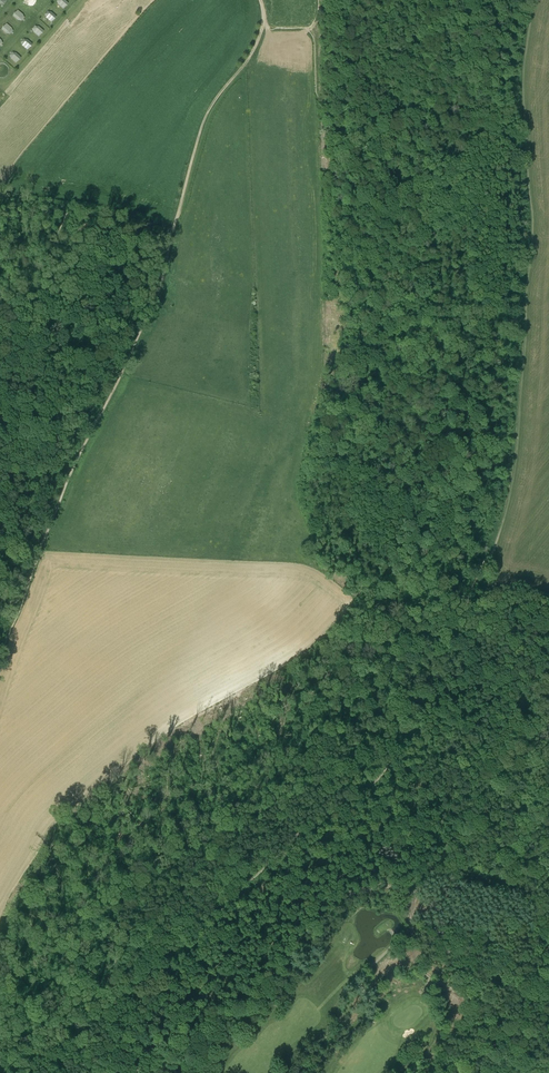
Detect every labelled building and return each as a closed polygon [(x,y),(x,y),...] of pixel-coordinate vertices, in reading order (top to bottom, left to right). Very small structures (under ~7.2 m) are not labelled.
[(13,15),(21,21),(26,16),(18,9),(13,15)] [(57,15),(52,11),(51,12),(48,10),(45,15),(52,21),(57,15)] [(2,29),(11,35),(15,29),(6,22),(2,29)] [(36,24),(32,30),(40,36),(45,29),(39,25),(39,26),(36,24)] [(21,43),(29,49),(33,43),(25,37),(21,43)] [(14,50),(9,56),(17,62),(22,57),(14,50)]
